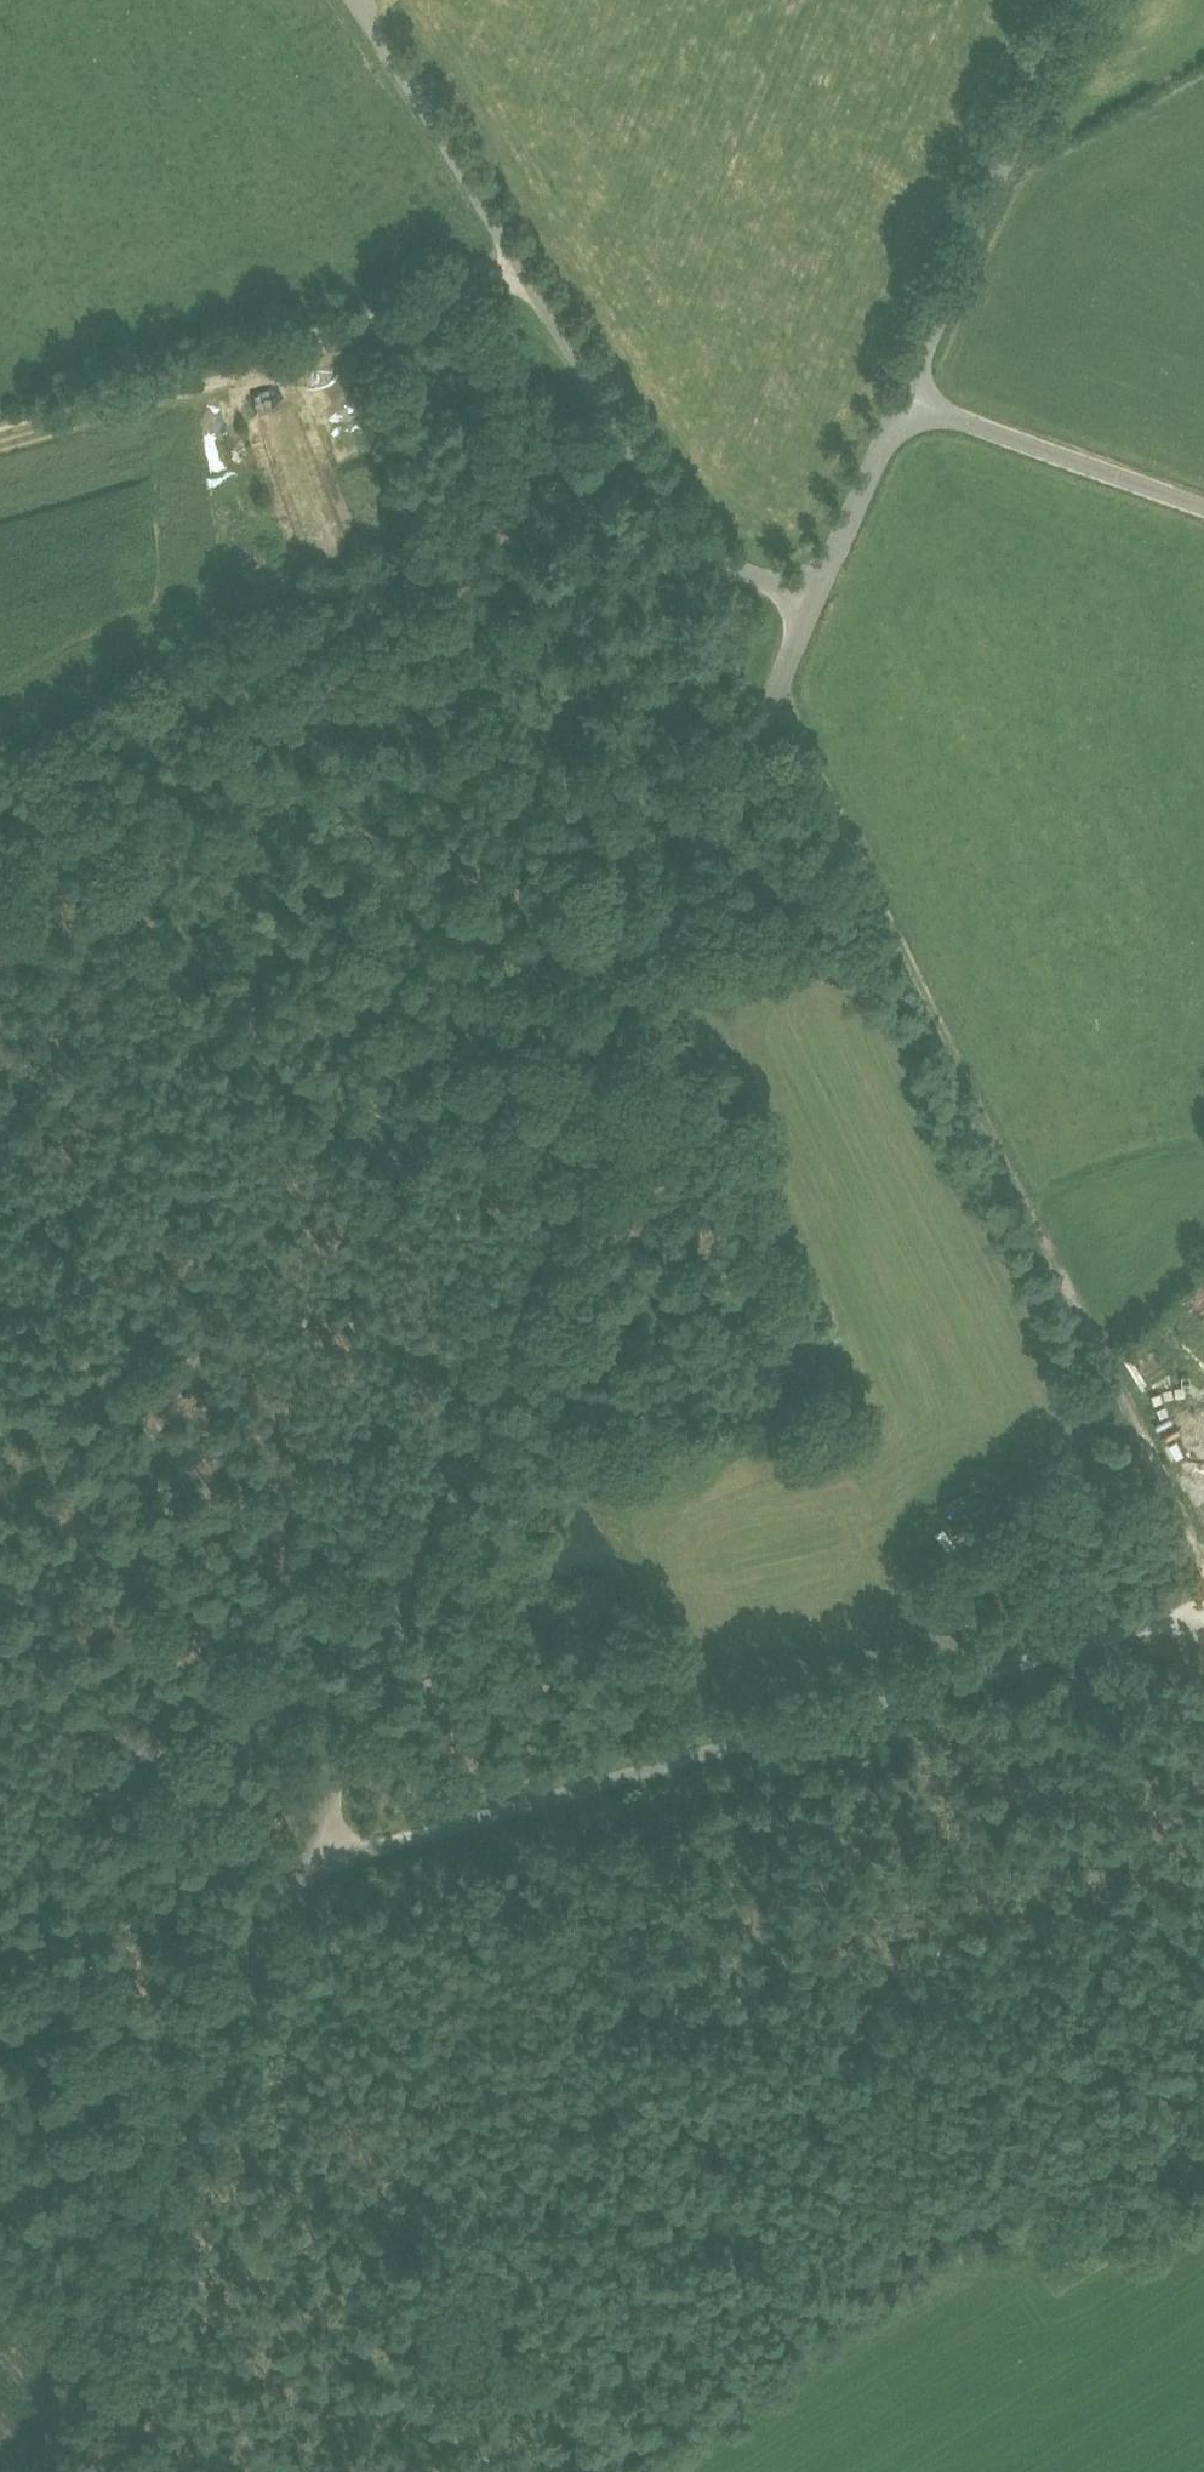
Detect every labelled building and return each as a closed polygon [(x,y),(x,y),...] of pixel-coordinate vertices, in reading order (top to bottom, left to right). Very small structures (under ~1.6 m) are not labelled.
[(936,1533),(953,1556),(961,1551),(943,1528),(936,1533)]
